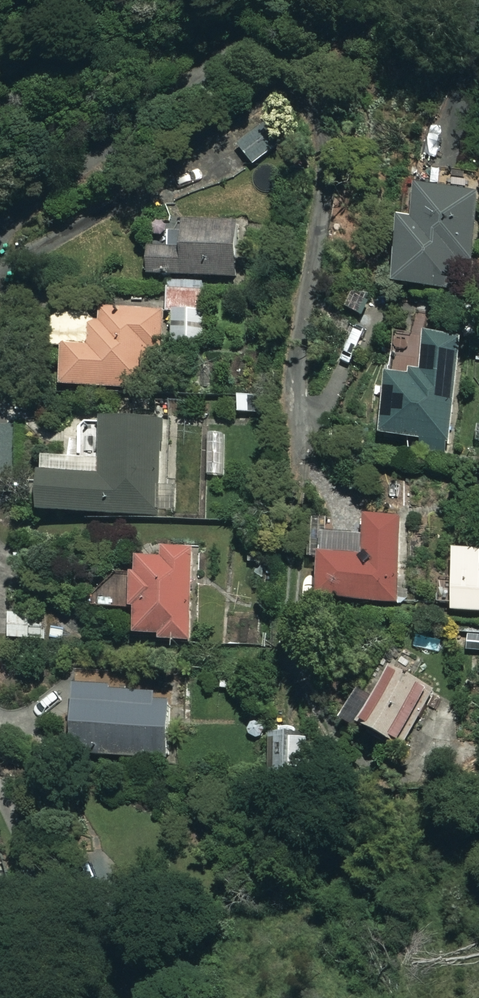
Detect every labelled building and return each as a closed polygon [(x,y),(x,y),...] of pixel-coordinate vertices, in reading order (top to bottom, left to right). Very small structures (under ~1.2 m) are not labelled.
[(407,221),(401,221),(397,294),(472,298),(477,198),(408,194),(407,221)] [(241,226),(185,226),(185,235),(171,235),(171,246),(151,246),(151,279),(169,279),(169,315),(175,315),(175,346),(206,346),(206,279),(241,280),(241,226)] [(167,349),(166,312),(163,312),(163,305),(104,306),(104,317),(56,317),(56,353),(65,353),(66,390),(150,390),(149,349),(167,349)] [(415,374),(415,381),(385,380),(383,443),(454,445),(457,338),(425,337),(423,374),(415,374)] [(166,427),(83,425),(82,459),(46,458),(44,516),(163,519),(166,427)] [(407,518),(368,518),(368,542),(322,542),(322,605),(407,605),(407,518)] [(194,551),(153,551),(153,559),(136,559),(137,644),(195,643),(194,551)] [(454,575),(454,615),(478,615),(478,575),(454,575)] [(127,587),(97,587),(97,615),(127,615),(127,587)] [(9,611),(8,642),(44,642),(44,612),(9,611)] [(374,664),(346,724),(407,753),(435,692),(374,664)] [(100,684),(79,684),(79,760),(169,760),(169,693),(100,693),(100,684)] [(312,737),(286,737),(287,771),(313,771),(312,737)]
